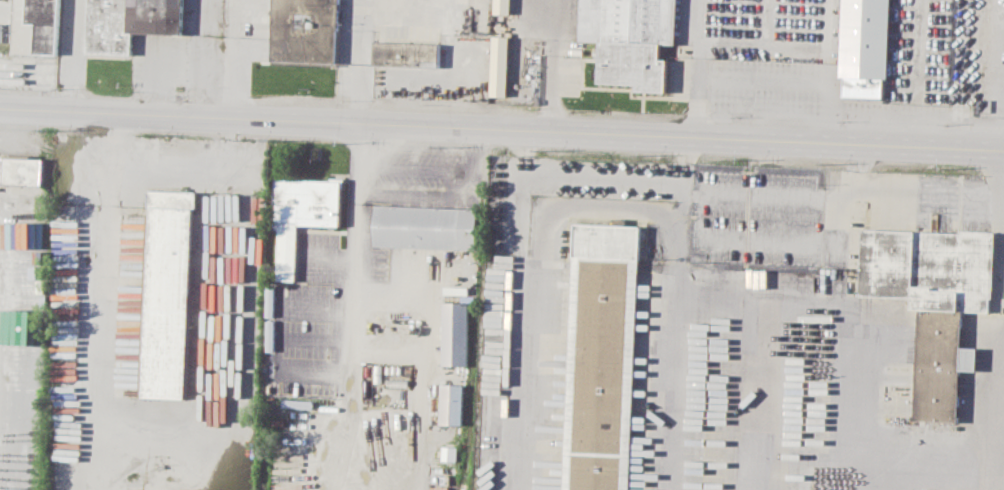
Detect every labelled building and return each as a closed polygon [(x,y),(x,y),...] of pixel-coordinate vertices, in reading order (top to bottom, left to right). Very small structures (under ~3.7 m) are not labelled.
[(57,53),(60,0),(15,0),(13,51),(57,53)] [(87,52),(88,0),(183,0),(182,33),(134,32),(133,54),(87,52)] [(271,60),(273,0),(339,0),(337,62),(271,60)] [(494,12),(495,0),(511,0),(510,13),(494,12)] [(579,39),(581,0),(677,0),(675,43),(661,43),(660,58),(668,59),(666,91),(636,90),(636,83),(598,82),(600,40),(579,39)] [(840,76),(843,0),(891,0),(888,77),(883,77),(882,97),(843,95),(844,76),(840,76)] [(11,41),(0,41),(0,16),(6,16),(5,22),(11,23),(11,41)] [(491,94),(493,35),(509,36),(507,95),(491,94)] [(373,64),(374,40),(440,42),(439,66),(373,64)] [(1,153),(31,154),(31,157),(43,158),(42,184),(3,182),(3,162),(0,162),(1,153)] [(340,225),(342,187),(344,187),(345,178),(331,177),(330,180),(276,178),(272,279),(296,280),(298,223),(340,225)] [(150,206),(147,206),(148,189),(196,191),(196,208),(194,208),(190,293),(193,293),(189,397),(186,397),(186,398),(142,396),(142,395),(139,395),(147,212),(150,212),(150,206)] [(375,245),(478,249),(479,208),(377,204),(375,245)] [(641,225),(630,489),(564,489),(575,223),(614,224),(614,217),(626,218),(626,225),(641,225)] [(962,347),(963,310),(989,312),(990,297),(993,297),(996,231),(961,230),(961,233),(864,228),(861,295),(912,297),(912,308),(920,309),(915,419),(958,421),(961,369),(977,370),(978,347),(962,347)] [(46,296),(7,295),(5,329),(11,330),(10,367),(43,368),(46,296)] [(444,302),(468,302),(467,364),(443,364),(444,302)] [(40,406),(42,371),(20,370),(19,405),(40,406)] [(441,423),(462,424),(464,384),(442,383),(441,423)] [(456,460),(457,446),(442,445),(441,459),(456,460)]
